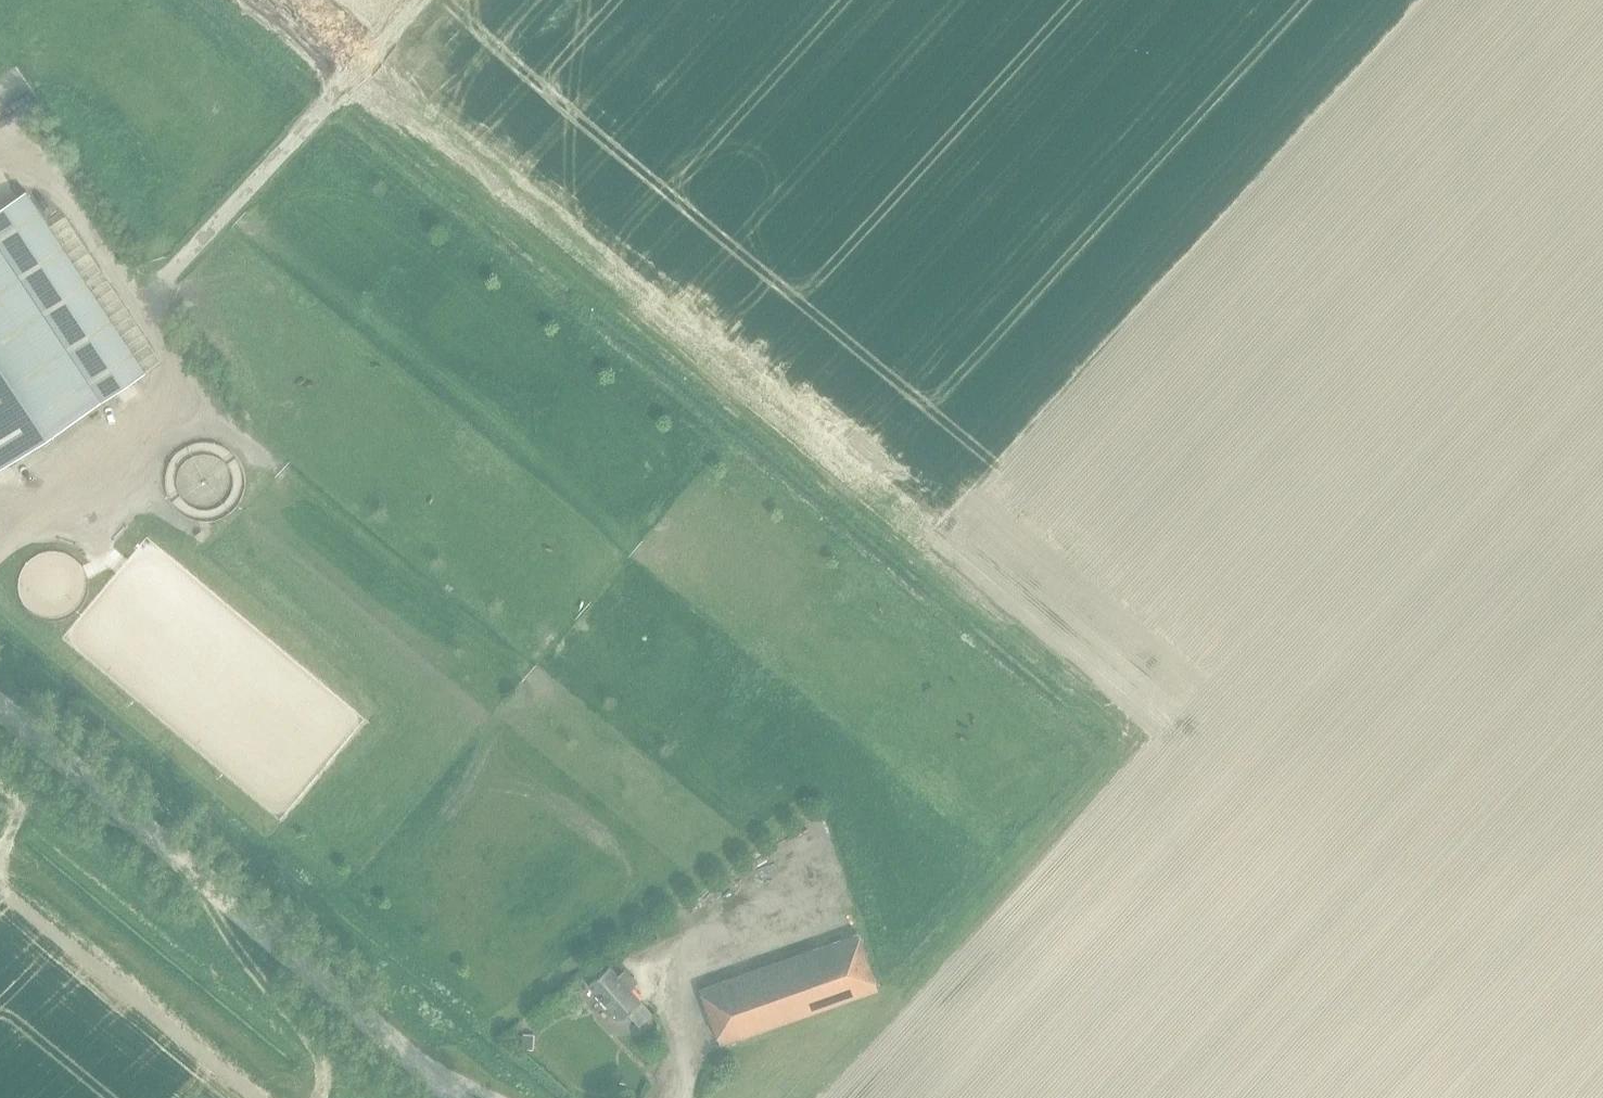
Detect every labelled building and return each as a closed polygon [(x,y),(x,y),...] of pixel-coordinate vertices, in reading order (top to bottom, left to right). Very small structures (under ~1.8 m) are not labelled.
[(145,372),(25,190),(0,206),(0,468),(145,372)] [(857,933),(701,990),(721,1046),(878,989),(857,933)] [(652,1014),(642,1003),(631,990),(637,985),(625,970),(618,976),(610,967),(590,985),(621,1021),(629,1015),(638,1026),(652,1014)] [(522,1033),(521,1048),(532,1049),(533,1034),(522,1033)]
